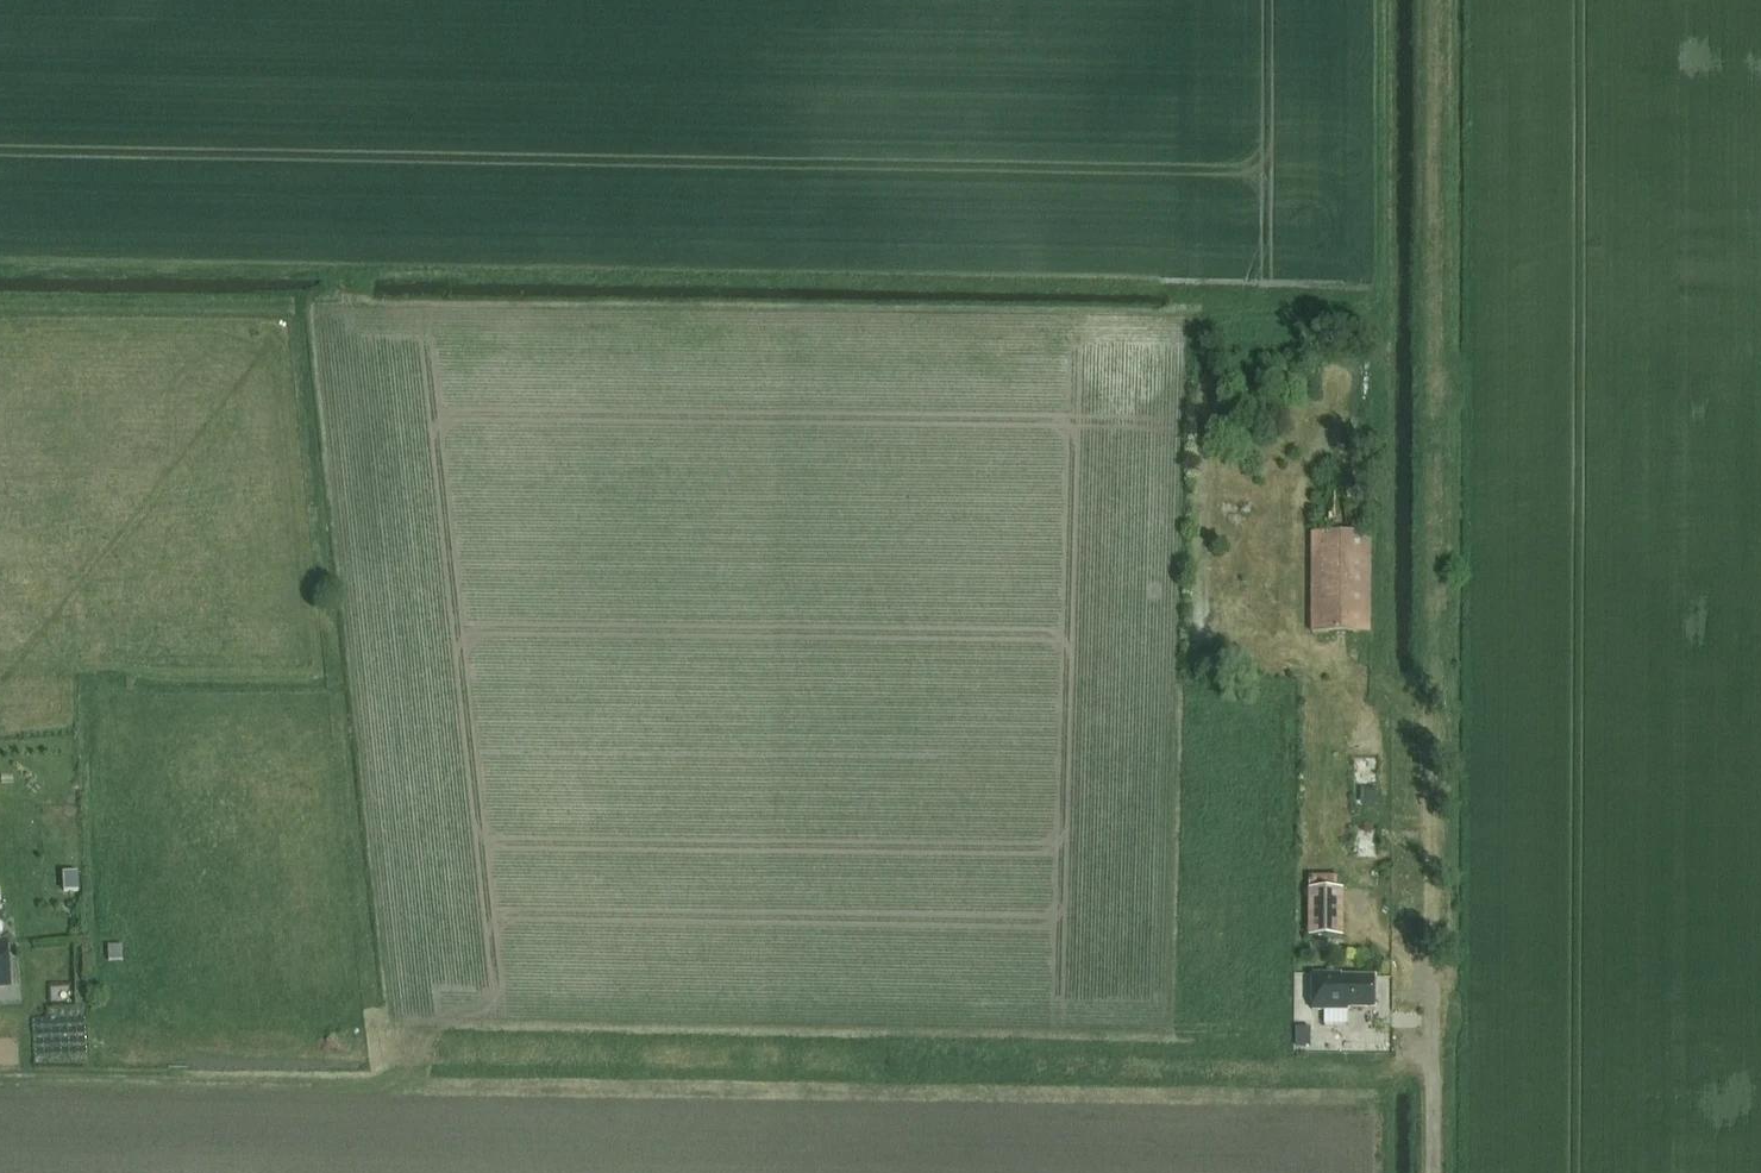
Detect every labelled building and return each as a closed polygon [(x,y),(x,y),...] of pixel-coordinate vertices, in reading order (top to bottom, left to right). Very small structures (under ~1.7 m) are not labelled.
[(1374,534),(1315,534),(1315,634),(1375,634),(1374,534)] [(78,891),(78,872),(63,873),(64,892),(78,891)] [(1347,937),(1347,890),(1312,890),(1312,937),(1347,937)] [(1376,1011),(1376,979),(1349,979),(1349,977),(1313,977),(1313,1014),(1349,1014),(1349,1010),(1376,1011)]
